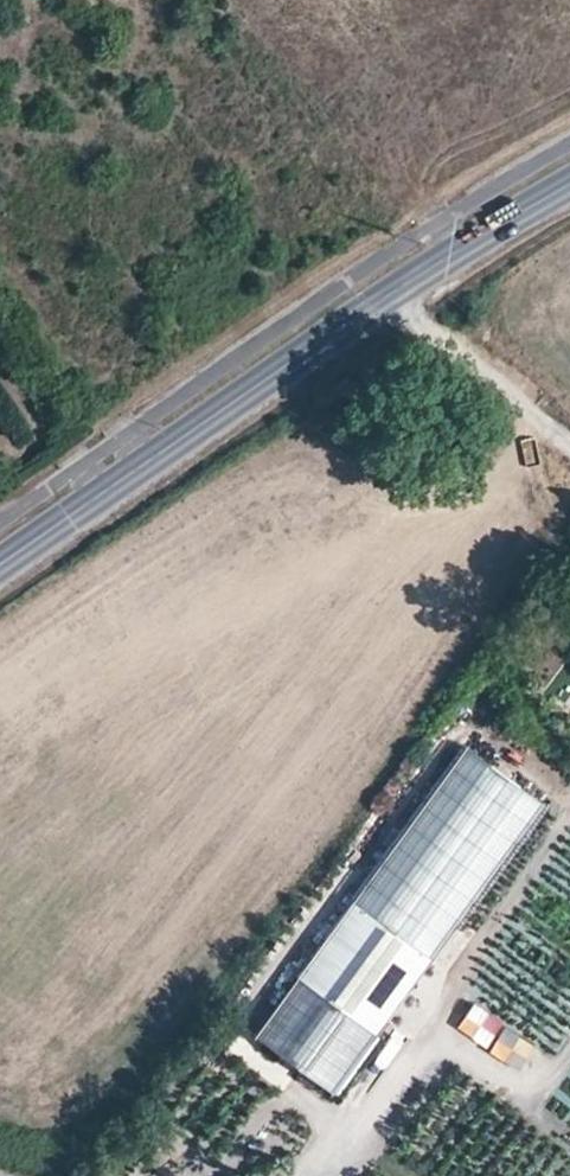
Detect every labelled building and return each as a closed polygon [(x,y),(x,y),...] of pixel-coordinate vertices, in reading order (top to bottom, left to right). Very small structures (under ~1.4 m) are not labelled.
[(551,806),(472,748),(260,1039),(338,1097),(397,1016),(551,806)] [(487,1049),(504,1025),(474,1003),(457,1028),(487,1049)] [(503,1029),(496,1044),(529,1060),(536,1044),(503,1029)] [(388,1070),(401,1046),(389,1039),(375,1063),(388,1070)]
